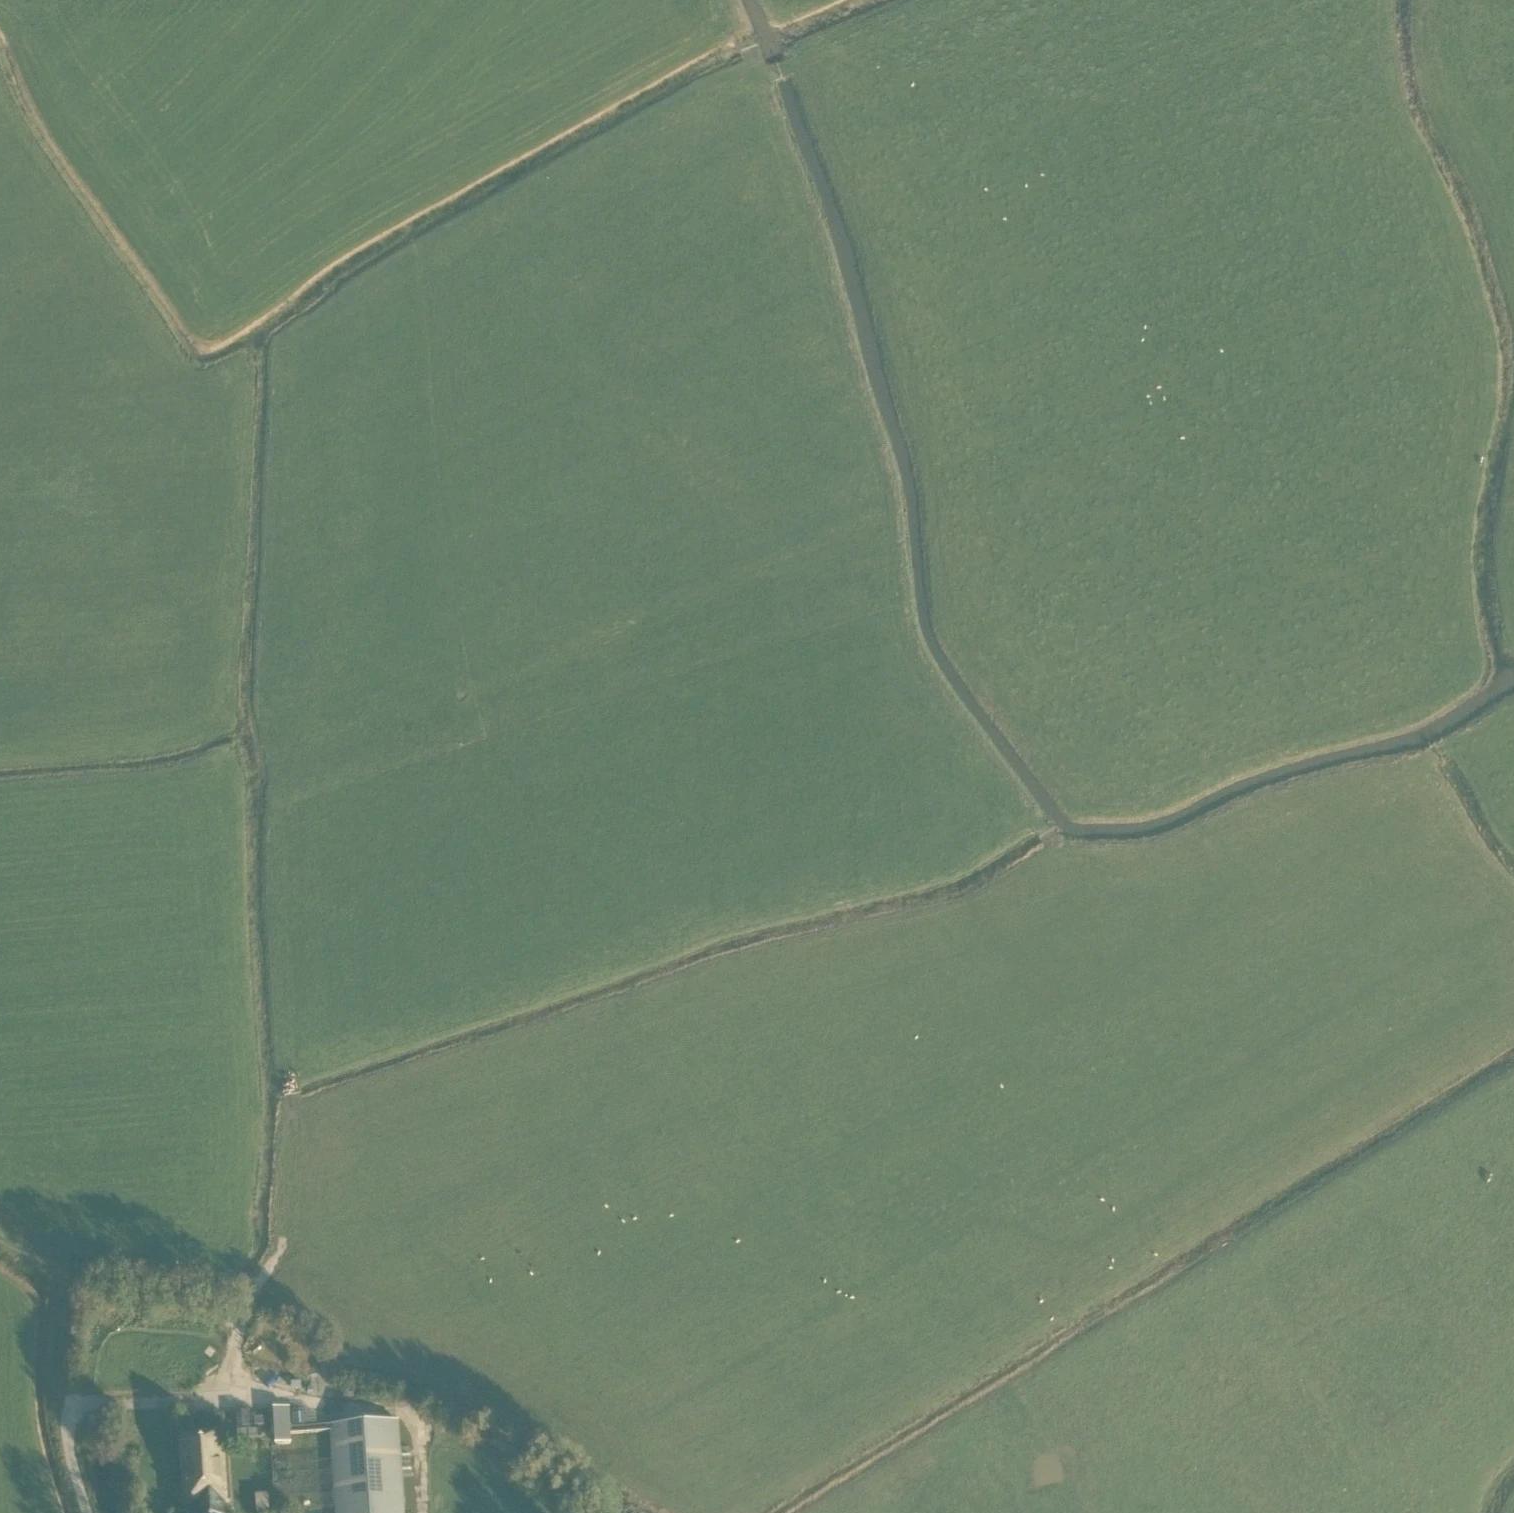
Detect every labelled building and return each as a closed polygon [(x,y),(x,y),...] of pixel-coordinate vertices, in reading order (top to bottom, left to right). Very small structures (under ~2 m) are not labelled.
[(292,1445),(289,1410),(274,1411),(276,1446),(292,1445)] [(257,1435),(258,1413),(241,1412),(240,1435),(257,1435)] [(335,1512),(405,1512),(400,1423),(329,1427),(335,1512)] [(223,1502),(230,1502),(225,1432),(176,1435),(181,1505),(197,1504),(197,1512),(224,1512),(223,1502)]
